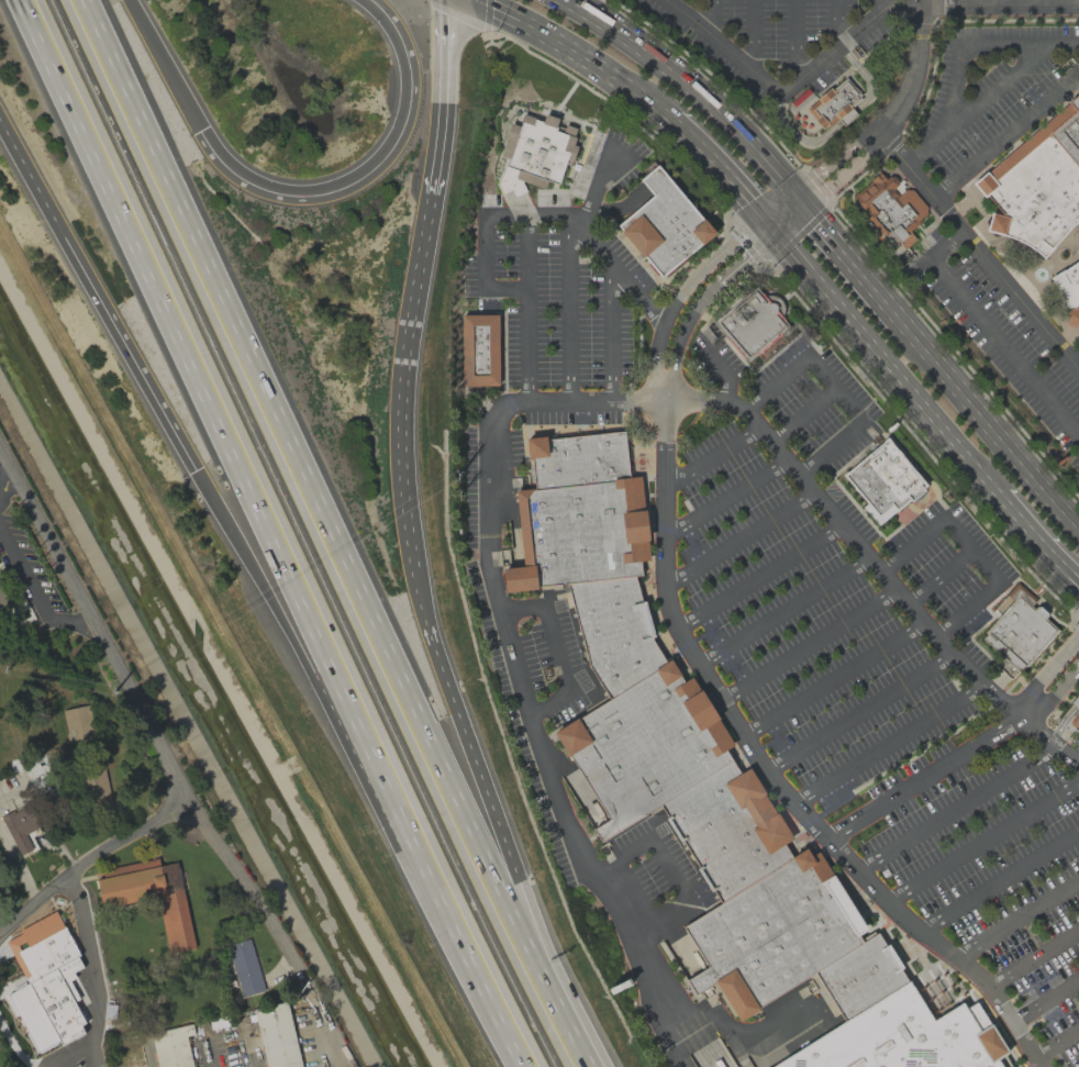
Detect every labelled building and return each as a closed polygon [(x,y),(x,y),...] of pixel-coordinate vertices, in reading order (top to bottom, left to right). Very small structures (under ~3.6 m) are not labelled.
[(805,109),(824,134),(852,111),(849,108),(859,100),(842,79),(805,109)] [(1078,227),(1078,95),(971,183),(982,197),(988,198),(1002,216),(989,213),(984,233),(1029,244),(1039,256),(1077,225),(1078,227)] [(519,124),(510,122),(500,155),(507,158),(497,185),(501,194),(510,189),(514,197),(525,191),(521,184),(522,181),(543,189),(546,181),(558,184),(563,165),(568,166),(576,146),(572,144),(574,137),(572,136),(575,129),(565,124),(564,127),(556,124),(557,119),(544,113),(542,121),(523,113),(519,124)] [(657,166),(638,178),(652,196),(616,225),(659,276),(714,233),(657,166)] [(852,198),(865,214),(861,218),(901,263),(909,256),(904,250),(915,239),(907,230),(928,212),(893,172),(885,179),(880,174),(852,198)] [(1078,325),(1078,260),(1048,277),(1059,297),(1065,328),(1078,325)] [(712,322),(746,363),(789,326),(780,316),(782,312),(782,308),(781,303),(779,300),(776,297),(771,294),(767,294),(763,296),(755,287),(712,322)] [(461,315),(497,314),(498,386),(461,386),(461,315)] [(627,477),(623,431),(525,438),(533,489),(627,477)] [(886,438),(925,488),(897,512),(878,526),(861,507),(865,503),(841,476),(886,438)] [(566,581),(536,587),(537,590),(503,593),(501,568),(522,566),(514,491),(533,489),(627,477),(638,476),(649,562),(637,562),(641,575),(634,576),(566,581)] [(608,698),(588,666),(566,581),(634,576),(639,602),(645,601),(654,637),(648,638),(666,663),(608,698)] [(983,640),(1017,669),(1050,631),(1037,620),(1043,613),(1035,607),(1032,609),(1030,605),(1035,599),(1017,583),(1006,594),(1014,601),(987,632),(988,634),(983,640)] [(0,591),(0,613),(9,609),(0,591)] [(659,805),(600,842),(592,831),(607,820),(553,733),(608,698),(666,663),(670,659),(679,682),(692,677),(732,744),(724,749),(730,760),(659,805)] [(1070,702),(1076,705),(1078,708),(1078,692),(1070,702)] [(62,710),(69,745),(97,739),(89,704),(62,710)] [(1068,719),(1069,723),(1076,729),(1078,729),(1078,708),(1068,719)] [(730,760),(659,805),(719,903),(791,857),(782,845),(790,840),(748,768),(738,774),(730,760)] [(38,829),(30,806),(2,815),(16,856),(32,851),(26,833),(38,829)] [(863,942),(857,936),(865,931),(819,852),(809,857),(805,848),(791,857),(719,903),(681,926),(705,967),(686,980),(694,993),(713,982),(737,1022),(813,971),(863,942)] [(100,908),(157,898),(167,954),(194,949),(179,862),(159,866),(158,859),(94,871),(100,908)] [(58,1045),(82,1034),(73,1015),(77,1013),(59,974),(72,968),(69,962),(78,957),(57,911),(19,929),(27,947),(15,952),(58,1045)] [(844,1020),(813,971),(863,942),(875,934),(906,981),(844,1020)] [(226,945),(241,998),(264,991),(249,939),(226,945)] [(844,1020),(772,1066),(997,1066),(993,1060),(1005,1053),(991,1029),(976,1038),(958,1010),(932,1023),(906,981),(844,1020)] [(287,1002),(253,1009),(265,1066),(301,1066),(287,1002)] [(157,1066),(193,1066),(186,1036),(194,1034),(191,1024),(149,1033),(157,1066)]
